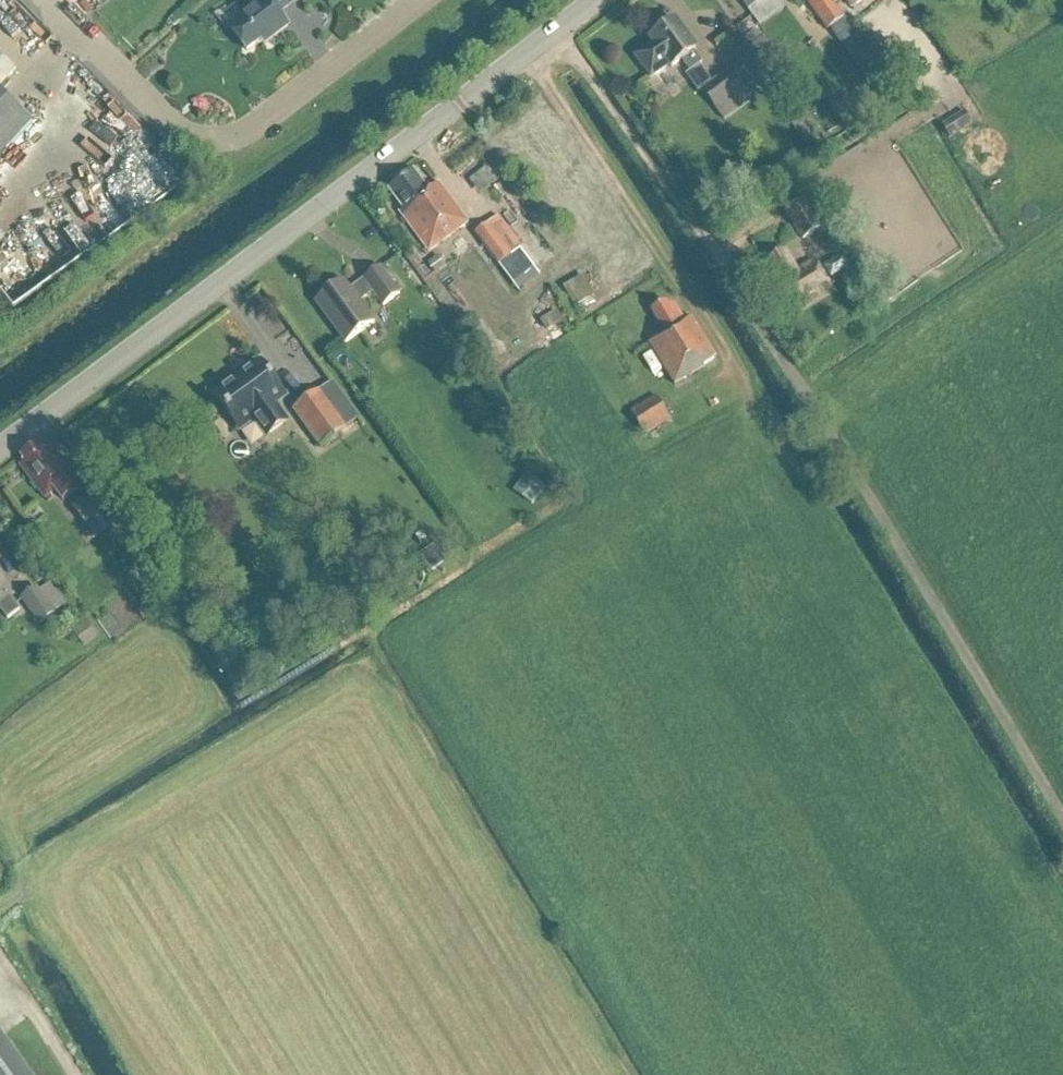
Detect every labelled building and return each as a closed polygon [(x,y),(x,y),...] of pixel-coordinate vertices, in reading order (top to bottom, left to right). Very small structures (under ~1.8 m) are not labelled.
[(279,15),(299,0),(256,0),(254,2),(258,7),(230,29),(248,53),(272,35),(274,38),(289,28),(279,15)] [(748,12),(761,27),(786,9),(777,0),(739,0),(748,12)] [(866,78),(883,66),(846,18),(845,18),(838,8),(841,5),(837,0),(806,0),(828,31),(830,29),(838,40),(811,60),(840,99),(866,79),(866,78)] [(846,1),(852,9),(864,0),(847,0),(846,1)] [(671,69),(671,70),(682,63),(690,74),(702,65),(694,53),(697,51),(676,23),(650,42),(654,46),(636,59),(653,82),(671,69)] [(18,71),(4,59),(0,64),(0,90),(18,71)] [(730,70),(701,90),(724,120),(753,100),(745,90),(755,82),(741,64),(731,71),(730,70)] [(950,136),(972,122),(944,76),(922,89),(950,136)] [(33,124),(0,93),(0,160),(33,124)] [(471,178),(479,192),(495,183),(487,169),(471,178)] [(414,174),(409,177),(389,192),(404,211),(400,214),(430,253),(468,224),(439,185),(429,193),(414,174)] [(784,215),(803,244),(823,231),(805,201),(784,215)] [(477,234),(499,266),(506,260),(523,248),(500,217),(477,234)] [(832,291),(816,264),(797,275),(785,255),(770,264),(773,269),(768,272),(794,314),(819,298),(832,291)] [(439,258),(428,266),(436,276),(447,268),(439,258)] [(351,292),(345,283),(316,304),(346,345),(374,324),(360,304),(374,294),(384,308),(400,296),(381,269),(364,282),(365,283),(351,292)] [(649,344),(674,386),(705,368),(704,367),(717,359),(693,319),(686,322),(676,305),(671,308),(668,303),(653,312),(666,334),(649,344)] [(255,419),(268,436),(287,423),(274,405),(286,397),(262,363),(237,381),(240,384),(219,399),(240,429),(255,419)] [(294,410),(320,448),(348,428),(321,391),(294,410)] [(646,437),(672,421),(657,397),(631,413),(646,437)] [(80,492),(72,480),(57,462),(52,465),(38,446),(22,458),(26,464),(21,467),(49,504),(53,501),(50,497),(55,493),(63,504),(80,492)] [(512,492),(530,503),(543,483),(524,472),(512,492)] [(95,490),(73,506),(97,540),(120,522),(111,510),(95,490)] [(434,548),(418,559),(429,575),(445,564),(434,548)] [(8,621),(20,612),(0,585),(0,610),(8,621)] [(39,587),(22,599),(41,626),(57,613),(39,587)] [(144,619),(154,611),(148,603),(139,610),(144,619)] [(74,634),(85,648),(100,637),(83,613),(76,618),(83,627),(74,634)] [(0,1038),(0,1074),(26,1074),(0,1038)]
